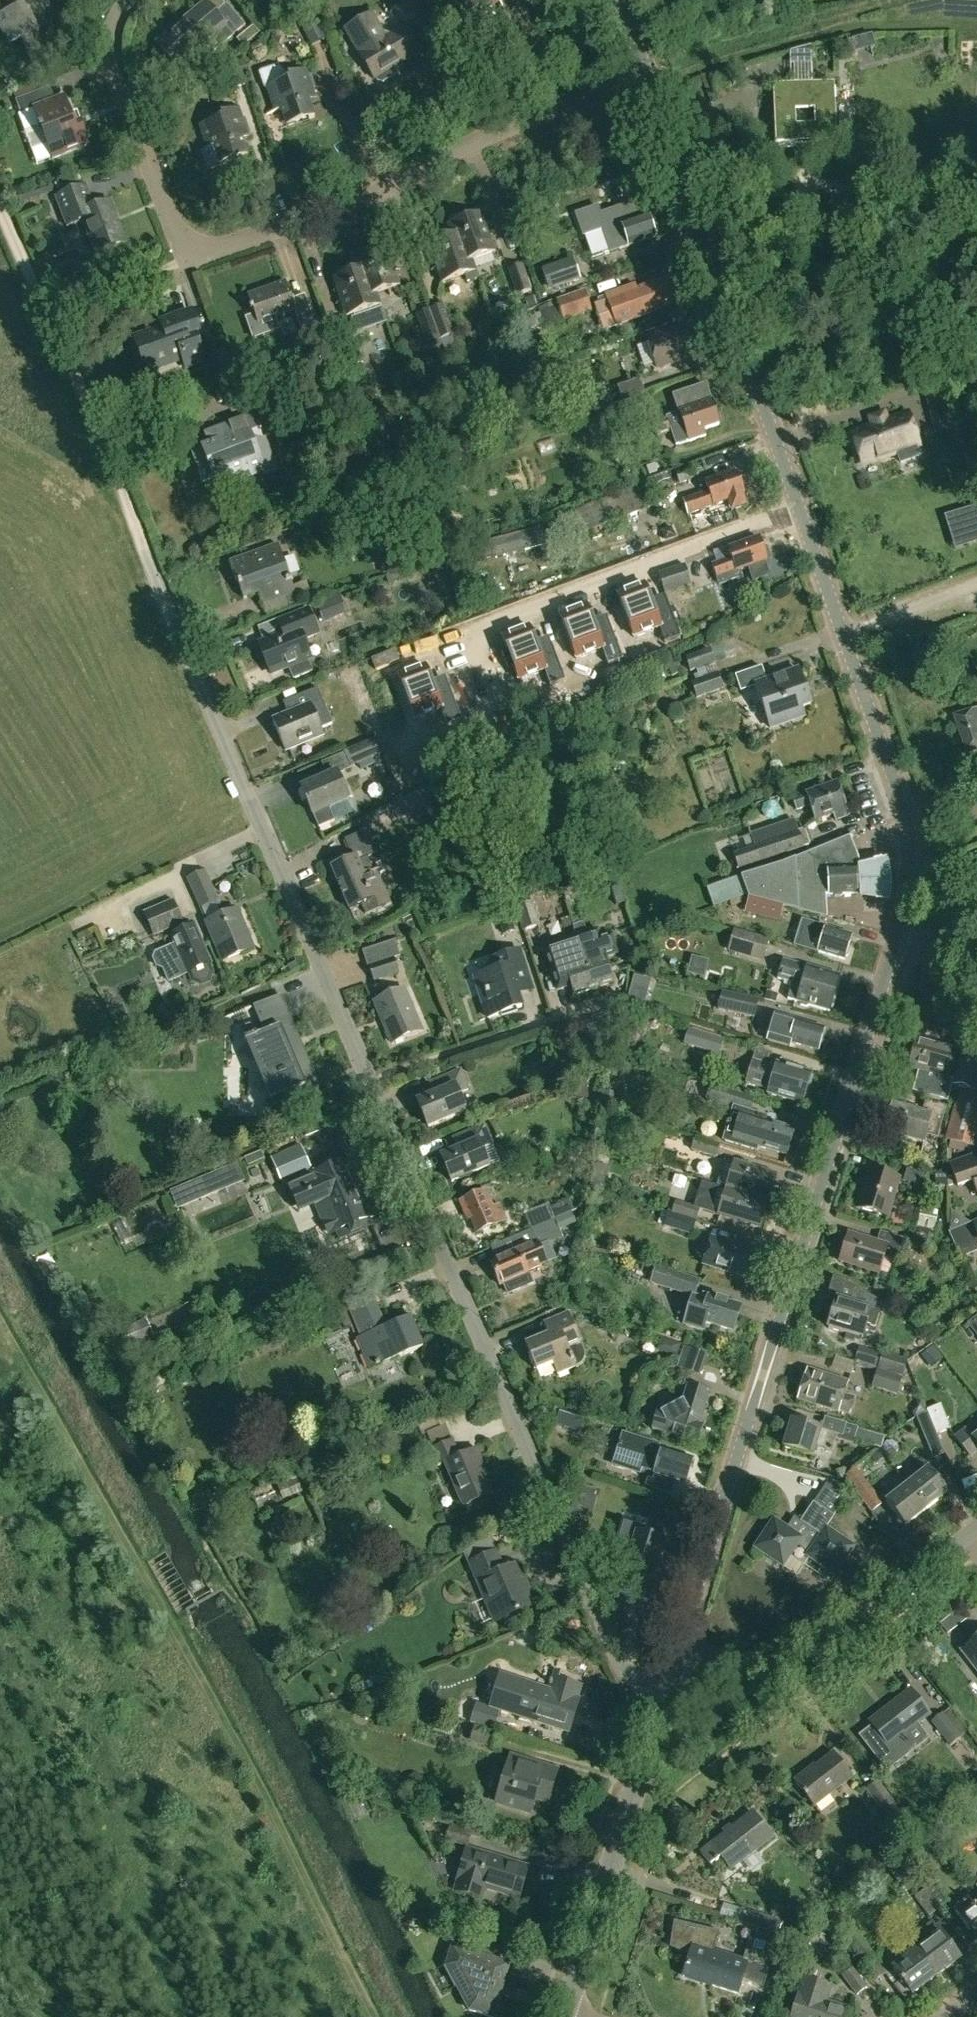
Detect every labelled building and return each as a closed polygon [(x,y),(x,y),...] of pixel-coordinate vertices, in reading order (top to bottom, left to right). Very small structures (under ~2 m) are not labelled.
[(13,11),(0,16),(0,18),(10,43),(23,38),(31,58),(54,48),(35,0),(8,0),(13,11)] [(218,15),(207,0),(158,40),(178,66),(227,26),(233,35),(247,24),(231,5),(218,15)] [(313,46),(327,38),(315,13),(300,19),(313,46)] [(346,28),(376,78),(378,77),(380,81),(384,82),(398,74),(400,69),(397,66),(421,52),(406,27),(388,38),(373,13),(346,28)] [(236,39),(244,47),(261,33),(254,25),(236,39)] [(240,57),(225,63),(234,89),(248,84),(240,57)] [(318,98),(308,68),(286,75),(276,66),(260,71),(260,72),(259,73),(264,89),(269,87),(276,111),(283,109),(289,126),(317,117),(311,100),(318,98)] [(12,90),(16,99),(38,91),(34,80),(12,90)] [(838,144),(836,81),(774,84),(777,146),(798,146),(797,110),(815,109),(817,145),(838,144)] [(48,102),(43,89),(18,99),(23,113),(36,109),(54,158),(91,144),(79,112),(73,114),(66,96),(48,102)] [(240,107),(227,111),(223,113),(224,117),(201,125),(209,149),(204,151),(209,168),(249,155),(244,138),(249,136),(240,107)] [(84,185),(61,194),(72,224),(84,220),(97,254),(129,242),(112,199),(92,207),(84,185)] [(556,213),(550,199),(535,205),(541,219),(556,213)] [(597,208),(576,215),(583,237),(602,230),(608,250),(618,247),(619,250),(655,238),(648,215),(645,215),(641,201),(606,212),(606,214),(600,216),(597,208)] [(469,248),(479,277),(480,277),(474,259),(497,252),(483,212),(450,224),(458,248),(462,246),(464,250),(469,248)] [(449,224),(453,236),(430,244),(443,282),(466,274),(468,281),(479,277),(469,248),(464,250),(462,246),(458,248),(450,224),(449,224)] [(402,286),(388,245),(355,257),(365,285),(369,284),(371,288),(376,286),(382,305),(383,305),(380,294),(402,286)] [(381,306),(382,305),(376,286),(371,288),(369,284),(365,285),(355,257),(354,257),(358,269),(334,277),(348,317),(354,315),(354,317),(351,318),(357,333),(387,323),(381,306)] [(549,290),(581,278),(573,257),(541,269),(549,290)] [(519,296),(534,290),(524,263),(510,268),(519,296)] [(670,277),(638,289),(635,282),(605,293),(607,300),(594,304),(604,330),(679,303),(670,277)] [(249,295),(256,315),(244,319),(247,327),(250,331),(254,334),(259,335),(262,335),(279,329),(275,317),(296,310),(303,329),(318,324),(310,299),(295,304),(287,281),(249,295)] [(558,299),(566,321),(594,311),(587,289),(558,299)] [(533,294),(524,298),(530,312),(538,309),(533,294)] [(457,351),(452,335),(456,334),(445,304),(431,309),(445,347),(444,348),(447,355),(457,351)] [(561,322),(556,307),(538,313),(540,318),(542,317),(546,328),(561,322)] [(200,333),(193,311),(191,308),(158,320),(160,325),(132,335),(146,375),(185,361),(188,367),(206,360),(197,334),(200,333)] [(431,309),(417,314),(431,351),(444,347),(444,348),(445,347),(431,309)] [(697,354),(687,326),(649,339),(659,367),(697,354)] [(366,363),(354,335),(340,340),(351,370),(353,369),(357,379),(367,375),(363,364),(366,363)] [(605,407),(644,393),(639,378),(600,392),(605,407)] [(707,383),(676,394),(676,395),(667,398),(672,415),(655,421),(660,435),(672,430),(677,445),(708,435),(706,429),(721,424),(707,383)] [(615,424),(637,418),(632,403),(611,410),(615,424)] [(951,407),(931,412),(935,426),(955,421),(951,407)] [(897,454),(900,463),(919,457),(916,447),(920,446),(909,414),(851,434),(861,461),(878,455),(880,460),(897,454)] [(264,476),(277,471),(265,438),(263,439),(259,429),(255,415),(215,432),(220,443),(204,449),(217,480),(232,473),(237,485),(263,474),(264,476)] [(648,466),(651,474),(659,471),(657,463),(648,466)] [(681,484),(693,480),(696,477),(692,466),(677,471),(681,484)] [(654,477),(657,483),(671,478),(668,472),(654,477)] [(729,502),(732,511),(747,506),(744,496),(736,472),(705,483),(709,493),(684,501),(689,514),(715,505),(715,506),(729,502)] [(653,507),(644,484),(601,500),(602,501),(573,512),(582,534),(653,507)] [(945,516),(955,549),(976,542),(976,506),(945,516)] [(488,541),(492,559),(547,544),(542,526),(488,541)] [(740,570),(751,567),(755,580),(772,575),(767,561),(769,561),(761,536),(730,547),(734,557),(714,564),(721,583),(742,576),(740,570)] [(230,562),(243,598),(261,592),(266,605),(295,594),(298,601),(311,596),(306,582),(293,587),(278,545),(230,562)] [(660,573),(662,581),(671,607),(698,598),(693,583),(687,563),(660,573)] [(645,584),(618,594),(634,637),(660,628),(666,643),(681,638),(665,595),(651,600),(645,584)] [(323,622),(346,612),(339,593),(315,602),(323,622)] [(587,605),(560,615),(576,659),(602,649),(608,665),(623,659),(607,616),(593,621),(587,605)] [(260,644),(272,674),(309,659),(303,642),(319,635),(309,609),(279,621),(284,635),(260,644)] [(530,627),(502,637),(519,680),(545,671),(551,686),(565,681),(549,638),(536,643),(530,627)] [(716,661),(715,661),(710,648),(685,657),(690,671),(693,670),(697,680),(692,681),(699,698),(726,689),(720,672),(716,661)] [(426,665),(399,676),(415,719),(441,709),(447,725),(462,720),(445,677),(432,682),(426,665)] [(738,675),(743,691),(758,685),(772,727),(806,715),(803,707),(813,703),(801,669),(769,680),(764,666),(738,675)] [(566,683),(554,688),(561,707),(573,702),(566,683)] [(319,687),(304,693),(309,706),(274,719),(286,750),(325,735),(322,727),(333,723),(319,687)] [(955,716),(968,754),(976,751),(976,708),(955,716)] [(461,729),(424,743),(433,768),(470,754),(461,729)] [(374,738),(344,752),(344,753),(350,767),(359,763),(361,769),(375,763),(372,757),(381,754),(374,738)] [(328,776),(301,787),(319,828),(335,821),(329,808),(348,799),(336,773),(350,767),(344,753),(322,762),(328,776)] [(522,787),(523,773),(508,771),(506,784),(522,787)] [(388,796),(401,790),(395,775),(382,781),(388,796)] [(839,781),(808,791),(809,793),(795,798),(798,809),(812,805),(818,821),(837,814),(838,820),(850,816),(839,781)] [(801,831),(797,819),(753,834),(757,846),(735,853),(741,868),(811,844),(806,829),(801,831)] [(369,829),(346,839),(354,858),(333,867),(352,910),(365,904),(369,914),(393,903),(378,869),(375,870),(369,857),(379,852),(369,829)] [(750,897),(784,905),(827,916),(826,892),(829,892),(831,894),(857,892),(857,887),(857,869),(856,864),(855,864),(854,836),(790,860),(742,876),(749,897),(750,897)] [(207,870),(188,878),(202,909),(221,901),(207,870)] [(713,907),(720,904),(747,895),(740,875),(706,887),(713,907)] [(780,920),(784,905),(750,897),(746,911),(780,920)] [(144,912),(155,936),(185,923),(175,899),(144,912)] [(533,900),(516,905),(523,929),(540,924),(533,900)] [(239,909),(207,923),(223,961),(256,947),(239,909)] [(201,940),(199,935),(195,924),(175,932),(180,943),(178,944),(179,949),(163,956),(174,980),(188,974),(192,982),(201,986),(211,982),(215,973),(211,964),(213,963),(202,940),(201,940)] [(847,960),(854,935),(826,927),(826,929),(811,924),(808,935),(823,939),(820,952),(847,960)] [(576,935),(593,990),(614,983),(606,958),(620,954),(613,933),(602,936),(599,928),(587,932),(576,935)] [(730,949),(764,959),(770,940),(736,930),(730,949)] [(575,934),(541,945),(556,992),(571,987),(574,996),(593,990),(576,935),(575,934)] [(476,977),(489,1018),(524,1007),(518,988),(532,983),(521,950),(493,959),(497,970),(476,977)] [(400,973),(395,958),(370,965),(375,982),(400,973)] [(842,975),(809,965),(809,966),(785,959),(779,977),(794,982),(789,997),(799,1000),(798,1001),(831,1011),(842,975)] [(375,993),(377,1000),(388,996),(386,988),(375,993)] [(394,1043),(424,1030),(406,988),(376,1001),(394,1043)] [(776,1003),(779,994),(767,990),(764,1000),(776,1003)] [(754,1017),(755,1016),(759,998),(722,991),(718,1009),(754,1017)] [(283,995),(255,1006),(267,1033),(259,1036),(258,1034),(246,1039),(272,1100),(289,1093),(292,1099),(321,1086),(283,995)] [(823,1039),(825,1030),(796,1021),(774,1014),(767,1041),(788,1047),(789,1042),(819,1051),(821,1046),(823,1039)] [(653,1029),(655,1029),(659,1027),(659,1026),(660,1026),(660,1025),(660,1024),(659,1024),(659,1022),(658,1021),(657,1021),(656,1020),(655,1020),(654,1020),(654,1019),(653,1019),(652,1019),(651,1019),(651,1020),(650,1020),(650,1021),(650,1022),(650,1023),(649,1024),(649,1025),(649,1026),(650,1026),(650,1027),(651,1028),(652,1028),(653,1029)] [(690,1028),(685,1044),(720,1055),(725,1039),(690,1028)] [(930,1084),(952,1090),(955,1079),(950,1078),(958,1049),(918,1038),(910,1067),(933,1073),(930,1084)] [(976,1147),(976,1069),(976,1067),(976,1059),(963,1055),(954,1088),(965,1091),(962,1104),(957,1102),(949,1136),(948,1140),(976,1147)] [(783,1058),(778,1062),(777,1062),(776,1066),(754,1059),(746,1082),(770,1090),(769,1093),(803,1104),(813,1073),(793,1067),(792,1061),(783,1058)] [(471,1089),(462,1070),(435,1081),(440,1092),(419,1101),(430,1126),(467,1110),(460,1093),(471,1089)] [(796,1130),(765,1121),(767,1116),(750,1111),(754,1098),(710,1085),(706,1099),(733,1107),(723,1141),(756,1151),(758,1146),(788,1155),(796,1130)] [(939,1138),(947,1107),(926,1101),(923,1111),(894,1103),(886,1132),(925,1143),(927,1134),(939,1138)] [(494,1144),(486,1124),(459,1136),(464,1147),(443,1156),(454,1182),(491,1166),(483,1149),(494,1144)] [(678,1137),(694,1143),(692,1149),(717,1158),(721,1144),(696,1136),(696,1138),(679,1132),(678,1137)] [(347,1158),(313,1173),(300,1144),(270,1158),(282,1186),(286,1184),(294,1202),(298,1213),(315,1206),(328,1236),(335,1233),(338,1240),(371,1226),(368,1219),(373,1217),(366,1201),(361,1204),(354,1187),(359,1185),(347,1158)] [(975,1156),(952,1164),(960,1186),(975,1181),(976,1185),(976,1163),(975,1156)] [(777,1175),(735,1162),(735,1163),(724,1160),(717,1184),(727,1188),(769,1201),(777,1175)] [(923,1192),(924,1187),(928,1174),(909,1168),(905,1181),(914,1184),(913,1189),(923,1192)] [(901,1178),(870,1169),(859,1207),(889,1216),(901,1178)] [(935,1171),(935,1187),(948,1187),(947,1170),(935,1171)] [(589,1187),(603,1190),(605,1180),(591,1177),(589,1187)] [(761,1227),(769,1201),(727,1188),(726,1191),(714,1188),(710,1190),(706,1205),(708,1208),(720,1212),(719,1214),(761,1227)] [(495,1207),(488,1190),(461,1201),(467,1215),(471,1213),(479,1232),(498,1224),(497,1223),(507,1219),(501,1205),(495,1207)] [(677,1200),(674,1212),(673,1212),(698,1220),(702,1208),(677,1200)] [(919,1227),(920,1228),(919,1234),(932,1237),(933,1230),(936,1230),(940,1210),(936,1210),(937,1205),(924,1202),(919,1227)] [(526,1213),(533,1229),(557,1219),(550,1203),(526,1213)] [(669,1212),(664,1210),(659,1224),(665,1226),(694,1235),(698,1220),(673,1212),(674,1212),(669,1210),(669,1212)] [(492,1262),(502,1286),(505,1284),(509,1293),(534,1283),(530,1274),(531,1273),(530,1271),(548,1263),(541,1246),(564,1237),(557,1219),(533,1229),(538,1243),(492,1262)] [(950,1232),(949,1232),(960,1258),(976,1251),(976,1220),(975,1221),(950,1232)] [(898,1260),(905,1238),(882,1231),(878,1242),(850,1234),(842,1260),(880,1272),(885,1255),(898,1260)] [(701,1259),(705,1261),(704,1264),(747,1277),(755,1250),(712,1237),(711,1241),(707,1240),(701,1259)] [(918,1249),(915,1260),(924,1262),(927,1251),(918,1249)] [(887,1275),(900,1280),(905,1264),(893,1260),(887,1275)] [(675,1291),(679,1275),(680,1274),(656,1266),(650,1283),(675,1291)] [(355,1334),(360,1331),(363,1338),(359,1339),(371,1369),(425,1346),(412,1316),(387,1327),(373,1293),(348,1303),(347,1301),(337,1306),(346,1328),(352,1326),(355,1334)] [(705,1294),(704,1297),(696,1295),(687,1323),(705,1329),(707,1322),(734,1331),(742,1305),(705,1294)] [(882,1311),(873,1308),(838,1298),(829,1327),(864,1338),(868,1323),(877,1327),(882,1311)] [(585,1347),(581,1341),(569,1311),(543,1323),(548,1334),(527,1343),(539,1370),(554,1363),(558,1375),(576,1367),(583,1363),(586,1358),(587,1353),(585,1347)] [(118,1331),(127,1350),(155,1338),(146,1319),(118,1331)] [(661,1337),(657,1348),(657,1350),(677,1357),(681,1343),(661,1337)] [(921,1355),(931,1367),(944,1357),(934,1345),(921,1355)] [(679,1367),(700,1375),(708,1354),(686,1346),(679,1367)] [(854,1362),(877,1368),(881,1352),(858,1346),(854,1362)] [(882,1353),(878,1369),(902,1376),(907,1360),(882,1353)] [(807,1370),(798,1399),(835,1410),(850,1415),(856,1397),(842,1393),(846,1382),(807,1370)] [(876,1372),(872,1385),(897,1393),(901,1379),(876,1372)] [(700,1425),(707,1404),(711,1390),(690,1383),(684,1400),(662,1413),(659,1412),(653,1429),(699,1443),(704,1426),(700,1425)] [(940,1404),(927,1410),(927,1412),(936,1434),(950,1428),(940,1404)] [(559,1411),(556,1425),(580,1432),(584,1419),(559,1411)] [(927,1412),(915,1416),(924,1439),(936,1434),(927,1412)] [(791,1420),(783,1447),(814,1457),(817,1446),(833,1451),(837,1435),(854,1440),(858,1428),(834,1421),(831,1432),(822,1429),(791,1420)] [(881,1448),(884,1436),(858,1428),(854,1440),(881,1448)] [(955,1437),(970,1456),(976,1450),(976,1435),(973,1438),(965,1429),(955,1437)] [(661,1445),(625,1434),(616,1464),(641,1472),(642,1465),(654,1468),(656,1459),(660,1460),(656,1474),(687,1483),(694,1459),(659,1449),(661,1445)] [(460,1456),(454,1441),(434,1449),(440,1464),(447,1461),(465,1505),(493,1493),(480,1460),(481,1459),(477,1449),(460,1456)] [(931,1467),(909,1484),(929,1508),(950,1492),(931,1467)] [(846,1477),(874,1512),(884,1504),(856,1469),(846,1477)] [(304,1491),(302,1487),(315,1482),(311,1471),(279,1484),(285,1499),(304,1491)] [(650,1488),(671,1494),(675,1482),(654,1475),(652,1479),(647,1478),(645,1485),(650,1487),(650,1488)] [(581,1515),(591,1517),(600,1490),(574,1483),(567,1515),(580,1519),(581,1515)] [(857,1546),(828,1527),(848,1497),(828,1483),(803,1521),(796,1516),(789,1527),(775,1518),(756,1547),(785,1567),(799,1546),(809,1552),(807,1555),(838,1576),(857,1546)] [(906,1526),(929,1508),(909,1484),(887,1500),(906,1526)] [(650,1602),(658,1575),(669,1543),(652,1538),(654,1533),(647,1531),(647,1530),(624,1523),(613,1557),(614,1557),(609,1573),(615,1575),(614,1576),(624,1579),(620,1592),(650,1602)] [(492,1598),(501,1618),(536,1603),(529,1586),(525,1587),(515,1565),(505,1569),(497,1552),(471,1563),(487,1600),(492,1598)] [(963,1649),(976,1668),(976,1639),(963,1649)] [(557,1669),(551,1688),(502,1674),(492,1707),(479,1703),(473,1722),(495,1729),(501,1710),(571,1732),(581,1698),(579,1698),(583,1685),(560,1677),(562,1671),(557,1669)] [(359,1683),(362,1691),(377,1687),(375,1678),(359,1683)] [(872,1724),(862,1732),(886,1762),(927,1731),(920,1721),(929,1714),(911,1690),(869,1721),(872,1724)] [(361,1697),(357,1711),(369,1715),(374,1702),(361,1697)] [(950,1708),(945,1712),(933,1722),(951,1746),(968,1733),(950,1708)] [(476,1725),(471,1741),(497,1749),(500,1734),(476,1725)] [(812,1773),(810,1770),(797,1780),(816,1805),(854,1776),(837,1754),(812,1773)] [(548,1801),(558,1770),(511,1756),(502,1787),(503,1788),(504,1784),(514,1787),(512,1793),(513,1793),(510,1802),(532,1809),(536,1797),(548,1801)] [(884,1812),(897,1802),(880,1780),(868,1789),(884,1812)] [(774,1836),(755,1812),(703,1853),(715,1867),(718,1864),(719,1866),(722,1864),(721,1863),(725,1859),(732,1869),(774,1836)] [(470,1847),(475,1831),(452,1825),(447,1840),(470,1847)] [(529,1867),(488,1854),(470,1848),(456,1889),(482,1897),(486,1887),(520,1897),(529,1867)] [(940,1909),(948,1902),(934,1882),(925,1889),(940,1909)] [(930,1917),(940,1909),(925,1889),(915,1896),(930,1917)] [(954,1909),(961,1918),(976,1939),(976,1905),(975,1906),(969,1898),(954,1909)] [(743,1907),(738,1921),(780,1934),(785,1920),(743,1907)] [(695,1945),(685,1976),(739,1992),(743,1978),(765,1987),(778,1945),(752,1938),(745,1960),(716,1951),(722,1930),(676,1918),(673,1947),(685,1942),(695,1945)] [(909,1938),(908,1939),(909,1940),(917,1950),(936,1976),(960,1959),(948,1942),(954,1937),(942,1921),(936,1926),(932,1922),(909,1938)] [(888,1972),(876,1957),(876,1956),(877,1956),(857,1930),(856,1930),(852,1926),(843,1933),(847,1937),(845,1938),(865,1964),(866,1964),(878,1980),(888,1972)] [(936,1976),(917,1950),(909,1940),(897,1949),(905,1959),(893,1967),(902,1979),(895,1985),(905,1999),(936,1976)] [(494,2016),(510,1964),(453,1946),(452,1951),(455,1952),(451,1965),(466,1970),(463,1983),(460,1988),(471,2010),(494,2016)] [(855,1967),(844,1976),(858,1995),(869,1987),(855,1967)] [(850,2008),(828,2001),(832,1986),(804,1978),(792,2016),(848,2016),(850,2008)]
